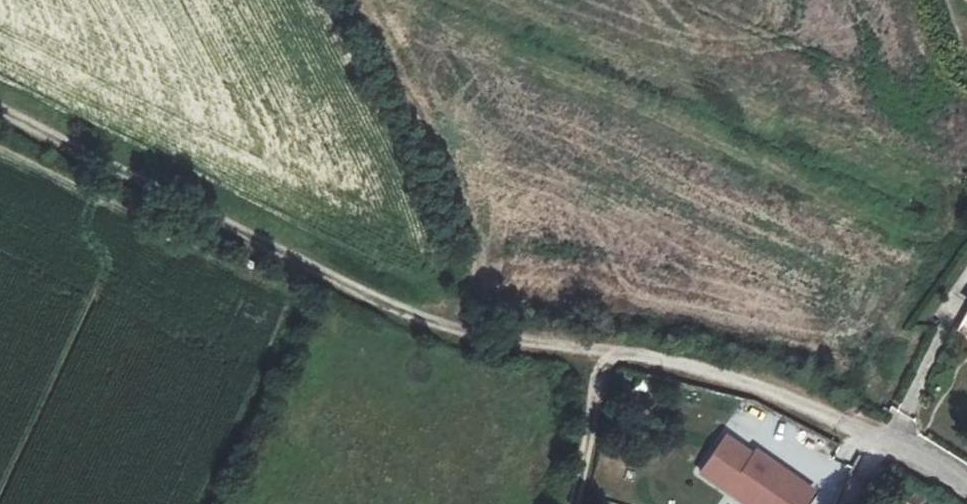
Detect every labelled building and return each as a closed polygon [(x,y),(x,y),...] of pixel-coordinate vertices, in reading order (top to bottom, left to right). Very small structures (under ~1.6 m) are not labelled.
[(755,456),(728,437),(702,473),(745,503),(805,503),(814,492),(758,452),(755,456)]
